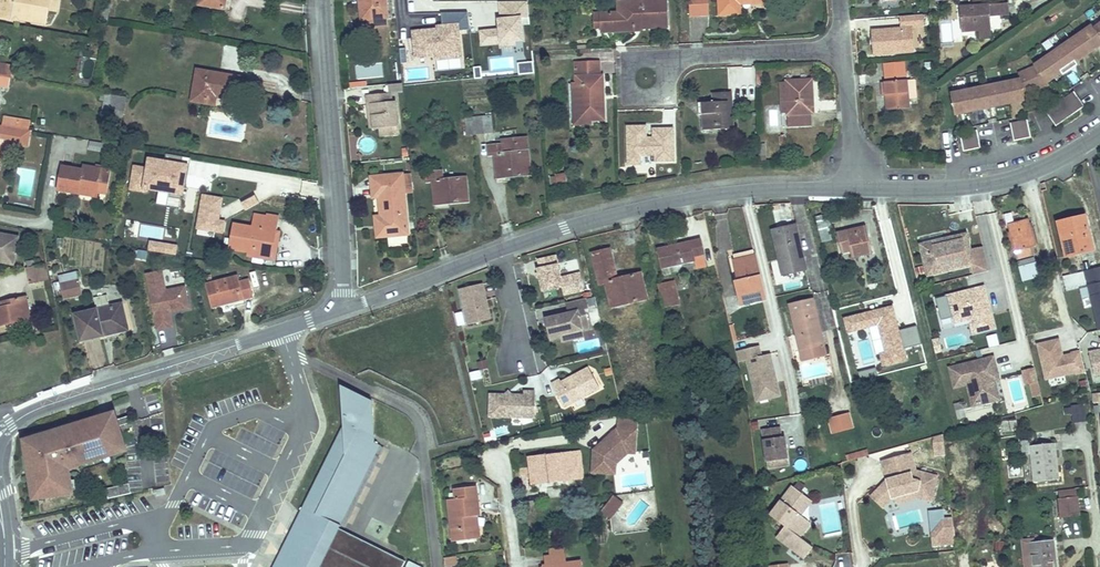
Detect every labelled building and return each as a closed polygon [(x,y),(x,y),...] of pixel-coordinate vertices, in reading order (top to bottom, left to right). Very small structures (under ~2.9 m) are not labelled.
[(16,23),(17,20),(47,26),(49,12),(57,13),(59,0),(57,0),(0,0),(0,21),(16,23)] [(363,17),(384,15),(382,0),(362,0),(363,17)] [(602,11),(603,30),(636,29),(636,22),(652,21),(653,25),(668,25),(667,0),(647,1),(647,0),(624,0),(624,9),(602,11)] [(695,14),(709,14),(708,0),(694,0),(695,14)] [(718,14),(740,13),(740,2),(772,1),(772,0),(718,0),(718,14)] [(501,43),(522,41),(520,18),(528,17),(527,1),(498,3),(501,43)] [(101,4),(98,19),(105,20),(107,6),(101,4)] [(960,33),(979,31),(993,30),(992,16),(1008,15),(1007,4),(959,8),(960,33)] [(1018,81),(1023,100),(1031,95),(1030,92),(1042,84),(1056,75),(1057,77),(1071,67),(1070,66),(1085,56),(1099,46),(1099,47),(1099,20),(1095,23),(1096,25),(1089,30),(1088,28),(1083,31),(1081,29),(1074,34),(1075,37),(1068,41),(1067,39),(1058,45),(1060,47),(1053,52),(1051,49),(1044,55),(1037,60),(1037,62),(1031,66),(1031,67),(1032,69),(1018,78),(1018,81)] [(459,25),(406,34),(409,64),(461,60),(459,25)] [(993,30),(979,31),(980,40),(994,39),(993,30)] [(902,58),(881,60),(882,70),(903,69),(902,58)] [(600,63),(578,64),(581,120),(606,119),(604,76),(601,76),(600,63)] [(903,69),(882,70),(885,107),(907,105),(903,69)] [(196,71),(191,101),(211,104),(212,95),(233,99),(236,77),(196,71)] [(0,75),(0,85),(9,86),(11,77),(4,75),(0,75)] [(812,79),(788,80),(789,109),(789,124),(811,123),(812,113),(814,113),(812,79)] [(789,109),(788,80),(781,80),(782,109),(789,109)] [(1023,100),(1018,81),(1010,82),(1009,81),(1001,83),(992,85),(993,87),(985,88),(978,90),(977,88),(969,90),(959,92),(960,94),(951,96),(956,119),(964,118),(964,115),(974,113),(980,112),(981,114),(990,112),(991,112),(999,110),(999,108),(1006,106),(1014,105),(1014,106),(1024,105),(1023,100)] [(362,94),(363,103),(368,103),(371,127),(375,126),(386,125),(393,124),(390,100),(386,101),(385,91),(362,94)] [(714,101),(701,102),(702,114),(702,129),(726,128),(725,100),(731,100),(731,91),(714,91),(714,101)] [(114,96),(106,95),(101,114),(110,115),(114,96)] [(1051,130),(1079,110),(1069,96),(1041,115),(1051,130)] [(114,110),(112,123),(120,125),(122,111),(114,110)] [(481,115),(465,117),(466,129),(473,128),(482,127),(481,115)] [(4,116),(3,124),(17,126),(19,118),(4,116)] [(387,136),(386,125),(375,126),(376,138),(387,136)] [(1028,126),(1010,129),(1013,141),(1015,146),(1032,142),(1028,126)] [(15,131),(13,138),(24,140),(25,133),(15,131)] [(33,134),(32,141),(47,144),(48,138),(33,134)] [(975,138),(961,141),(963,152),(965,157),(983,154),(979,137),(975,138)] [(502,141),(486,143),(488,151),(493,151),(495,166),(498,166),(499,174),(527,171),(525,149),(503,151),(502,141)] [(88,151),(100,153),(102,144),(90,142),(88,151)] [(137,168),(133,187),(146,189),(146,186),(172,190),(171,197),(183,200),(188,176),(183,175),(184,165),(183,165),(184,157),(168,154),(166,163),(152,160),(150,170),(137,168)] [(58,191),(76,194),(99,198),(100,194),(109,195),(112,170),(85,164),(84,168),(63,164),(58,191)] [(441,170),(424,172),(425,179),(430,179),(432,193),(437,193),(438,200),(467,197),(464,174),(442,177),(441,170)] [(565,171),(557,172),(559,187),(567,186),(565,171)] [(400,172),(374,175),(376,194),(377,213),(382,213),(384,234),(406,232),(400,172)] [(195,213),(197,192),(187,191),(184,212),(195,213)] [(158,195),(157,204),(166,205),(167,197),(158,195)] [(222,198),(205,195),(198,228),(224,232),(226,222),(219,221),(222,198)] [(255,196),(242,203),(246,210),(259,203),(255,196)] [(167,205),(179,208),(180,201),(169,198),(167,205)] [(232,222),(227,246),(269,253),(276,216),(253,212),(251,225),(232,222)] [(374,234),(384,234),(382,213),(377,213),(372,213),(374,234)] [(822,219),(816,220),(823,245),(833,242),(828,224),(824,225),(822,219)] [(1029,219),(1007,224),(1016,259),(1031,256),(1029,248),(1035,246),(1029,219)] [(1078,219),(1059,225),(1068,260),(1095,252),(1087,222),(1080,224),(1078,219)] [(797,225),(774,231),(785,276),(808,270),(805,258),(799,260),(797,254),(804,253),(797,225)] [(866,225),(836,232),(841,251),(849,249),(851,255),(872,251),(866,225)] [(0,232),(0,259),(11,261),(13,249),(8,248),(10,234),(0,232)] [(973,274),(989,271),(983,246),(971,248),(967,232),(919,244),(927,276),(971,266),(973,274)] [(16,235),(10,234),(8,248),(13,249),(16,235)] [(700,238),(659,248),(664,267),(695,259),(694,255),(705,253),(700,238)] [(148,243),(147,254),(176,255),(177,244),(148,243)] [(611,248),(593,252),(601,283),(607,282),(614,305),(647,297),(640,272),(619,278),(611,248)] [(737,254),(739,260),(759,255),(758,250),(737,254)] [(542,264),(540,265),(545,287),(565,282),(558,252),(540,255),(542,264)] [(759,255),(739,260),(743,280),(739,281),(744,302),(768,296),(759,255)] [(1017,265),(1023,288),(1039,284),(1032,260),(1017,265)] [(41,264),(25,267),(27,280),(44,278),(41,264)] [(164,268),(144,272),(154,330),(173,327),(171,312),(167,287),(164,268)] [(1085,272),(1098,330),(1099,330),(1099,268),(1085,272)] [(673,269),(663,270),(663,280),(673,279),(673,269)] [(203,284),(209,306),(247,294),(243,278),(234,280),(232,275),(203,284)] [(78,279),(59,283),(62,296),(81,291),(78,279)] [(674,280),(659,283),(662,293),(676,289),(674,280)] [(484,281),(460,287),(469,322),(493,316),(484,281)] [(184,285),(167,287),(171,312),(188,309),(184,285)] [(984,286),(945,296),(952,324),(969,321),(973,334),(996,329),(984,286)] [(589,294),(568,299),(570,309),(558,312),(559,317),(553,318),(549,319),(552,335),(563,333),(563,331),(574,328),(592,324),(588,306),(591,305),(589,294)] [(32,320),(28,295),(0,300),(0,325),(32,320)] [(96,309),(108,306),(106,296),(94,299),(96,309)] [(813,299),(792,306),(803,349),(827,342),(823,332),(818,334),(816,326),(821,324),(813,299)] [(120,304),(74,314),(79,339),(100,334),(100,330),(124,324),(120,304)] [(895,305),(847,317),(850,330),(882,322),(890,351),(886,352),(889,364),(909,359),(907,348),(925,343),(921,324),(901,329),(895,305)] [(574,328),(563,331),(563,333),(564,338),(575,336),(574,328)] [(996,334),(986,336),(988,347),(998,346),(996,334)] [(599,339),(577,341),(578,352),(600,350),(599,339)] [(1059,339),(1036,344),(1045,382),(1085,373),(1080,351),(1063,355),(1059,339)] [(827,342),(803,349),(806,359),(830,353),(827,342)] [(760,346),(736,352),(739,362),(745,361),(755,403),(781,397),(771,354),(762,357),(760,346)] [(1089,352),(1094,376),(1099,375),(1099,350),(1089,352)] [(995,356),(947,367),(952,389),(967,385),(972,407),(1001,400),(996,381),(1000,380),(995,356)] [(554,382),(566,405),(573,401),(588,393),(603,385),(592,365),(564,380),(563,377),(554,382)] [(879,366),(861,371),(863,379),(881,374),(879,366)] [(1034,368),(1022,371),(1025,385),(1030,384),(1033,398),(1041,396),(1034,368)] [(480,372),(469,373),(470,381),(480,380),(480,372)] [(1016,402),(1028,396),(1019,380),(1008,386),(1016,402)] [(310,514),(284,566),(321,566),(323,566),(403,566),(407,559),(396,553),(390,566),(334,539),(341,526),(342,523),(342,522),(382,443),(373,438),(369,436),(371,430),(375,432),(373,398),(342,383),(344,417),(350,419),(344,424),(302,510),(310,514)] [(492,392),(491,415),(525,415),(526,407),(537,407),(538,389),(526,389),(526,392),(513,392),(510,396),(507,392),(492,392)] [(1085,404),(1068,405),(1069,412),(1074,412),(1075,422),(1087,421),(1085,404)] [(526,407),(525,415),(537,415),(537,407),(526,407)] [(850,414),(828,420),(832,434),(854,428),(850,414)] [(88,419),(21,440),(28,482),(30,481),(33,499),(71,493),(68,474),(64,474),(64,470),(63,465),(76,461),(77,465),(101,458),(99,453),(105,451),(107,456),(109,455),(108,450),(110,450),(121,446),(123,446),(117,426),(128,422),(126,416),(114,419),(113,416),(98,421),(97,416),(95,417),(96,422),(90,424),(88,419)] [(638,418),(617,417),(617,428),(592,450),(590,474),(616,476),(616,464),(627,454),(635,455),(638,418)] [(782,427),(761,430),(767,469),(788,467),(782,427)] [(948,446),(947,433),(937,435),(938,448),(948,446)] [(1030,451),(1030,444),(1029,437),(1022,437),(1022,451),(1030,451)] [(1054,442),(1030,444),(1030,451),(1033,480),(1058,478),(1054,442)] [(382,443),(342,522),(342,523),(347,525),(387,445),(382,443)] [(121,446),(110,450),(112,455),(123,452),(121,446)] [(574,452),(529,458),(531,480),(545,479),(546,483),(577,480),(574,452)] [(915,452),(886,460),(891,478),(876,495),(887,506),(903,502),(908,507),(935,499),(941,475),(922,470),(920,470),(915,452)] [(63,465),(64,470),(77,465),(76,461),(63,465)] [(128,491),(126,483),(104,489),(106,496),(128,491)] [(454,538),(474,536),(472,514),(479,514),(476,484),(455,486),(456,496),(450,497),(454,538)] [(798,549),(808,557),(817,546),(804,536),(815,522),(804,514),(800,511),(811,497),(796,485),(773,514),(788,525),(780,536),(791,544),(793,541),(800,546),(798,549)] [(963,485),(951,487),(953,497),(964,495),(963,485)] [(164,489),(154,491),(156,498),(166,495),(164,489)] [(1078,495),(1060,497),(1062,516),(1080,514),(1078,495)] [(613,496),(602,511),(609,516),(620,501),(613,496)] [(815,500),(811,497),(800,511),(804,514),(815,500)] [(943,510),(929,512),(932,546),(955,545),(952,518),(945,519),(943,510)] [(472,514),(474,536),(482,536),(479,514),(472,514)] [(341,526),(334,539),(390,566),(396,553),(341,526)] [(1030,550),(1032,566),(1056,566),(1053,539),(1034,541),(1035,549),(1030,550)] [(541,565),(541,566),(582,566),(581,560),(566,561),(565,554),(544,556),(545,564),(541,565)]
